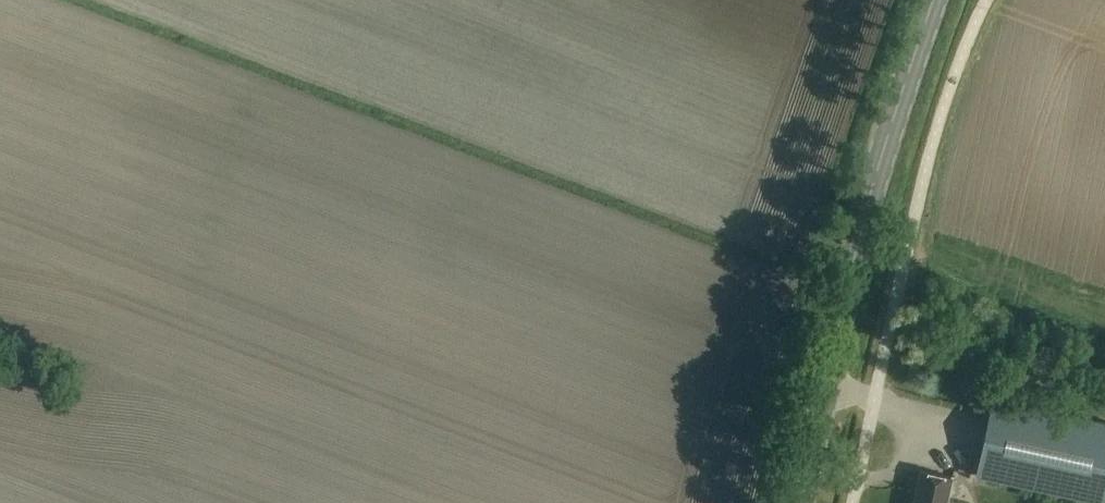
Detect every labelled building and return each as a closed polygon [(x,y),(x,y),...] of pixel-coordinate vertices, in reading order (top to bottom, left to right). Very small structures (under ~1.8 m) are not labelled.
[(1104,485),(1104,423),(991,397),(973,474),(1101,502),(1104,485)] [(951,478),(919,471),(912,502),(946,502),(951,478)]
